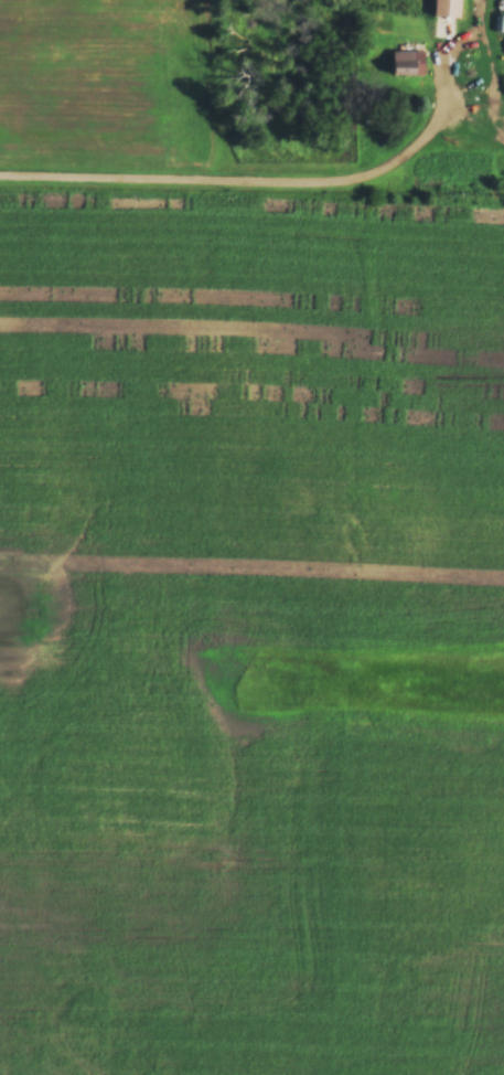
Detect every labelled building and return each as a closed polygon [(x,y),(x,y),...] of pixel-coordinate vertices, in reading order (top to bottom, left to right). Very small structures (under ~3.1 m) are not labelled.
[(461,0),(434,0),(434,17),(460,18),(461,0)] [(424,76),(424,52),(389,52),(390,76),(424,76)]
